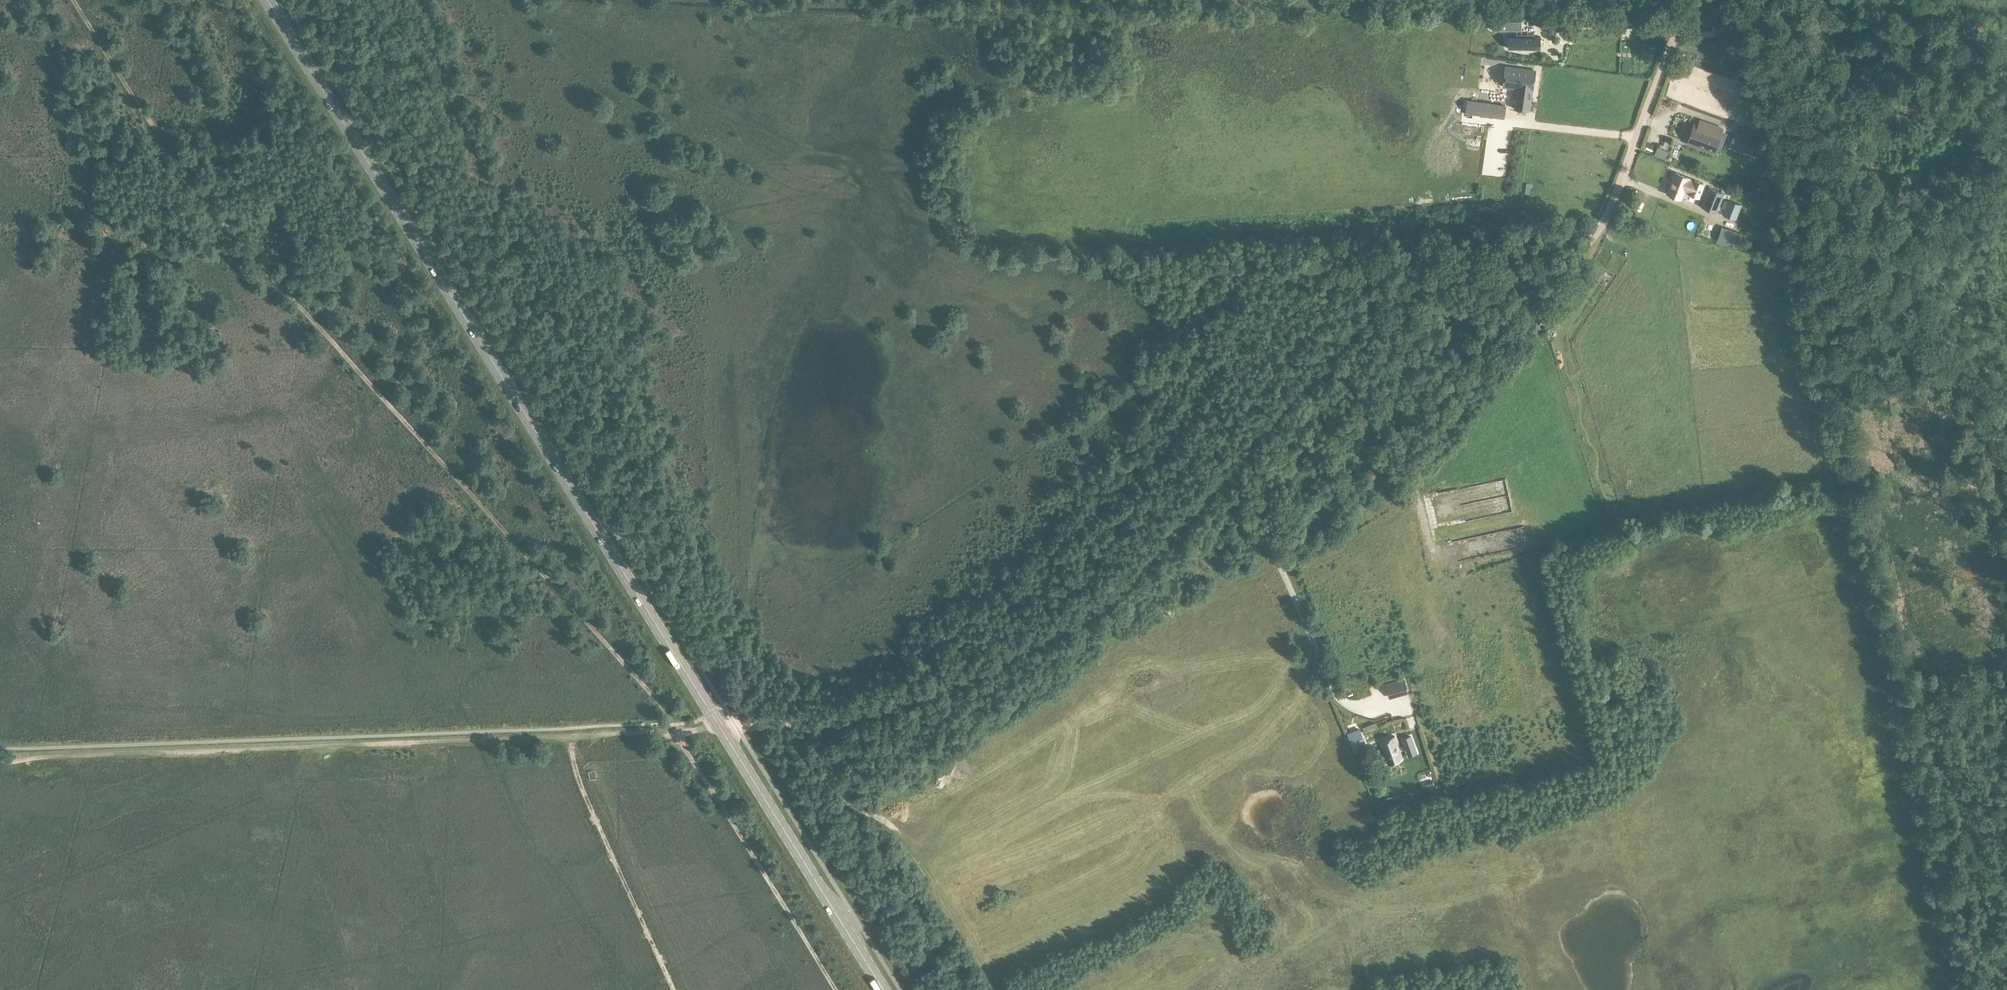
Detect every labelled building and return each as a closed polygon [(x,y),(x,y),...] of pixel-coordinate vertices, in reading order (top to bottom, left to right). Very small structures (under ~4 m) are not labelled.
[(273,25),(278,22),(272,11),(267,13),(273,25)] [(1734,21),(1724,24),(1727,37),(1737,35),(1734,21)] [(1522,31),(1522,22),(1501,22),(1500,31),(1522,31)] [(1541,50),(1541,37),(1509,36),(1509,49),(1541,50)] [(1505,66),(1503,86),(1517,88),(1514,108),(1529,110),(1532,90),(1535,70),(1505,66)] [(1473,91),(1491,91),(1491,68),(1474,68),(1473,91)] [(1505,106),(1469,101),(1466,113),(1504,119),(1505,106)] [(1752,108),(1746,109),(1749,122),(1755,121),(1752,108)] [(1481,119),(1472,122),(1475,132),(1485,129),(1481,119)] [(1679,136),(1687,125),(1679,120),(1675,125),(1673,123),(1669,128),(1679,136)] [(1696,125),(1689,143),(1715,153),(1715,152),(1723,131),(1723,129),(1702,121),(1700,127),(1696,125)] [(1734,132),(1729,147),(1748,153),(1749,153),(1750,152),(1754,140),(1754,139),(1750,137),(1739,133),(1734,132)] [(1754,140),(1750,152),(1749,153),(1762,158),(1766,145),(1754,140)] [(1657,148),(1654,156),(1665,160),(1668,152),(1657,148)] [(1674,171),(1665,192),(1682,199),(1685,191),(1687,192),(1699,198),(1702,190),(1705,184),(1674,171)] [(1708,186),(1704,195),(1700,205),(1717,212),(1725,193),(1708,186)] [(1728,199),(1722,214),(1736,219),(1742,205),(1728,199)] [(1721,227),(1716,242),(1731,247),(1736,232),(1721,227)] [(1554,305),(1546,319),(1553,323),(1562,310),(1554,305)] [(1460,572),(1486,566),(1485,560),(1459,567),(1460,572)] [(1539,599),(1537,584),(1525,586),(1527,600),(1539,599)] [(1443,660),(1425,664),(1426,670),(1444,666),(1443,660)] [(1407,686),(1389,691),(1393,702),(1410,697),(1407,686)] [(1564,725),(1565,731),(1579,728),(1578,722),(1564,725)] [(1348,733),(1355,751),(1366,746),(1360,729),(1348,733)] [(1412,735),(1404,738),(1408,749),(1416,747),(1412,735)] [(1394,736),(1381,741),(1388,763),(1402,758),(1394,736)] [(1559,766),(1577,762),(1575,757),(1558,760),(1559,766)]
